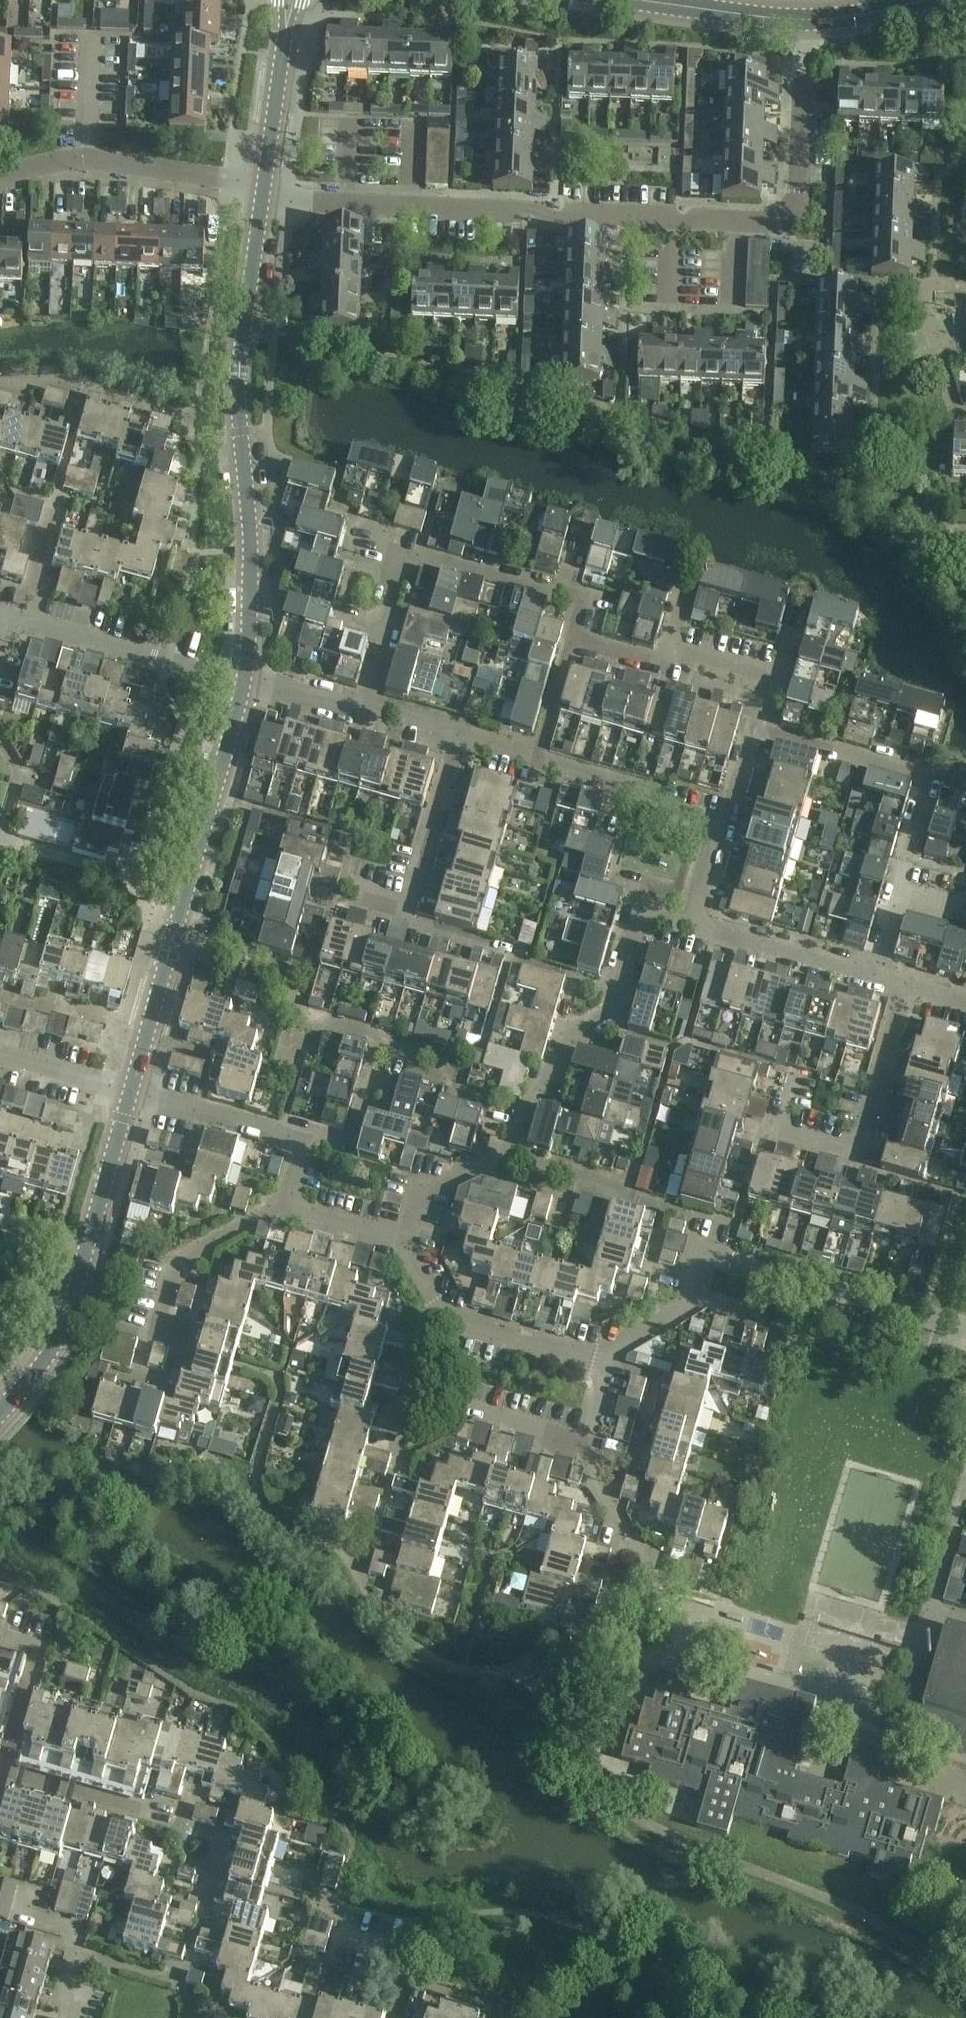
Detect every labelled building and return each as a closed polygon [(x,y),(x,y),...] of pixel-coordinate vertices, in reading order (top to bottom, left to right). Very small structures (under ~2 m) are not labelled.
[(220,21),(221,0),(184,0),(183,20),(220,21)] [(144,18),(152,19),(153,5),(145,4),(144,18)] [(152,19),(144,18),(144,32),(152,33),(152,19)] [(183,20),(182,40),(182,41),(209,42),(209,44),(219,44),(220,21),(183,20)] [(71,29),(71,21),(57,21),(57,29),(71,29)] [(71,21),(71,29),(85,30),(85,22),(71,21)] [(348,74),(350,22),(341,22),(341,35),(328,35),(326,73),(348,74)] [(348,74),(369,75),(370,37),(358,36),(359,23),(350,22),(348,74)] [(114,31),(114,23),(100,23),(100,31),(114,31)] [(114,23),(114,31),(128,32),(128,24),(114,23)] [(369,75),(390,76),(392,24),(383,24),(382,37),(370,37),(369,75)] [(390,76),(411,77),(412,38),(400,38),(401,25),(392,24),(390,76)] [(411,77),(431,78),(433,26),(424,26),(424,39),(412,38),(411,77)] [(453,79),(454,40),(442,40),(442,27),(433,26),(431,78),(453,79)] [(27,39),(27,31),(14,31),(14,39),(27,39)] [(27,31),(27,39),(42,40),(42,32),(27,31)] [(208,64),(209,44),(209,42),(182,41),(182,40),(173,40),(172,62),(208,64)] [(12,46),(12,45),(0,44),(0,67),(11,68),(12,46)] [(128,60),(136,60),(136,47),(128,47),(128,60)] [(590,100),(592,48),(583,47),(582,55),(582,61),(570,60),(568,99),(590,100)] [(590,100),(610,101),(612,61),(600,61),(600,48),(592,48),(590,100)] [(610,101),(631,102),(633,49),(625,49),(624,62),(612,61),(610,101)] [(631,102),(652,102),(653,63),(641,63),(641,56),(642,50),(633,49),(631,102)] [(653,63),(652,102),(673,103),(675,51),(666,51),(666,64),(653,63)] [(498,85),(551,87),(551,78),(538,78),(538,65),(526,65),(526,53),(496,52),(494,52),(493,53),(491,54),(490,55),(489,56),(488,57),(488,59),(487,61),(488,62),(488,65),(490,66),(490,67),(492,68),(493,69),(496,69),(499,69),(498,85)] [(43,69),(51,70),(52,56),(44,56),(43,69)] [(459,57),(458,83),(466,83),(466,57),(459,57)] [(726,94),(778,96),(778,87),(765,87),(766,74),(764,74),(764,62),(734,58),(734,73),(727,73),(726,94)] [(136,60),(128,60),(127,75),(135,75),(136,60)] [(207,86),(208,64),(172,62),(171,84),(207,86)] [(11,68),(0,67),(0,89),(10,89),(11,68)] [(51,70),(43,69),(42,84),(50,84),(51,70)] [(859,122),(860,83),(848,83),(849,70),(840,69),(837,121),(859,122)] [(696,71),(687,71),(687,92),(695,93),(696,71)] [(859,122),(879,123),(882,71),(873,71),(872,84),(860,83),(859,122)] [(879,123),(900,124),(902,85),(890,84),(890,71),(882,71),(879,123)] [(900,124),(921,125),(923,73),(914,72),(914,85),(902,85),(900,124)] [(923,73),(921,125),(942,126),(944,87),(931,86),(932,73),(923,73)] [(458,83),(457,99),(465,100),(466,83),(458,83)] [(206,108),(207,86),(171,84),(170,106),(206,108)] [(498,85),(498,106),(536,108),(537,95),(550,96),(551,87),(498,85)] [(10,89),(0,89),(0,111),(9,111),(10,89)] [(126,103),(134,104),(134,90),(126,90),(126,103)] [(686,110),(694,110),(695,93),(687,92),(686,110)] [(726,94),(725,115),(764,116),(764,104),(778,104),(778,96),(726,94)] [(41,113),(49,113),(50,98),(42,98),(41,113)] [(134,104),(126,103),(125,118),(133,118),(134,104)] [(329,114),(346,115),(347,106),(329,105),(329,114)] [(206,108),(170,106),(169,128),(170,128),(169,137),(204,138),(204,130),(205,130),(206,108)] [(346,115),(363,115),(363,107),(347,106),(346,115)] [(371,106),(370,115),(388,116),(388,107),(371,106)] [(498,106),(497,126),(549,129),(549,120),(536,119),(536,108),(498,106)] [(404,117),(405,108),(388,107),(388,116),(404,117)] [(413,107),(412,115),(430,116),(430,108),(413,107)] [(457,107),(456,125),(468,125),(465,125),(465,108),(457,107)] [(450,116),(450,109),(430,108),(430,116),(450,116)] [(0,111),(0,133),(8,133),(9,111),(0,111)] [(49,113),(41,113),(40,126),(49,126),(49,113)] [(725,115),(724,136),(776,138),(777,129),(763,129),(764,116),(725,115)] [(694,118),(685,117),(685,134),(693,134),(694,118)] [(428,133),(450,134),(451,122),(428,121),(428,133)] [(456,125),(455,141),(464,142),(464,134),(468,134),(468,125),(456,125)] [(497,126),(496,147),(535,149),(535,137),(548,137),(549,129),(497,126)] [(561,135),(561,139),(588,140),(588,131),(571,130),(571,135),(561,135)] [(588,140),(608,141),(609,132),(588,131),(588,140)] [(612,141),(629,141),(630,141),(630,133),(613,132),(612,141)] [(450,134),(428,133),(427,143),(450,145),(450,134)] [(630,141),(646,142),(646,134),(630,133),(630,141)] [(650,142),(671,143),(672,134),(651,134),(650,142)] [(684,152),(693,152),(693,134),(685,134),(684,152)] [(724,136),(723,156),(762,158),(763,146),(776,146),(776,138),(724,136)] [(427,154),(449,155),(450,145),(427,143),(427,154)] [(496,147),(495,168),(547,171),(547,162),(534,161),(535,149),(496,147)] [(455,149),(454,166),(463,167),(463,149),(455,149)] [(449,155),(427,154),(426,165),(449,166),(449,155)] [(918,165),(919,155),(903,154),(903,165),(918,165)] [(836,162),(853,163),(853,155),(836,155),(836,162)] [(861,163),(877,164),(878,156),(862,155),(861,163)] [(723,156),(722,177),(775,179),(775,171),(762,170),(762,158),(723,156)] [(877,164),(895,165),(896,156),(878,156),(877,164)] [(919,157),(919,165),(938,166),(938,158),(919,157)] [(692,159),(684,159),(683,176),(692,176),(692,159)] [(449,166),(426,165),(426,175),(448,176),(449,166)] [(454,166),(454,183),(462,183),(463,167),(454,166)] [(494,189),(533,191),(533,179),(547,179),(547,171),(495,168),(494,189)] [(844,185),(844,168),(835,168),(835,185),(844,185)] [(876,170),(875,191),(914,193),(914,181),(927,181),(928,172),(876,170)] [(448,176),(426,175),(425,186),(448,187),(448,176)] [(682,193),(691,193),(692,176),(683,176),(682,193)] [(722,198),(760,200),(761,187),(774,188),(775,179),(722,177),(722,198)] [(875,191),(874,212),(926,214),(926,206),(913,205),(914,193),(875,191)] [(843,194),(835,194),(834,210),(842,211),(843,194)] [(31,211),(39,211),(39,197),(31,196),(31,211)] [(75,212),(75,198),(67,198),(67,212),(75,212)] [(75,198),(75,212),(83,213),(83,199),(75,198)] [(118,214),(119,200),(111,200),(110,214),(118,214)] [(119,200),(118,214),(126,215),(126,200),(119,200)] [(161,202),(161,216),(169,216),(170,202),(161,202)] [(834,210),(833,231),(842,231),(842,211),(834,210)] [(874,212),(873,233),(912,235),(912,222),(926,223),(926,214),(874,212)] [(16,228),(24,229),(24,214),(16,214),(16,228)] [(364,226),(311,223),(311,233),(324,233),(324,246),(363,248),(364,226)] [(404,227),(395,227),(394,248),(403,249),(404,227)] [(52,230),(30,229),(29,265),(51,266),(52,230)] [(74,231),(52,230),(51,266),(72,267),(74,231)] [(96,231),(74,231),(72,267),(94,268),(96,231)] [(117,232),(96,231),(94,268),(115,269),(117,232)] [(139,233),(117,232),(115,269),(137,270),(139,233)] [(160,234),(139,233),(137,270),(159,271),(160,234)] [(535,250),(536,233),(528,233),(527,250),(535,250)] [(873,233),(872,253),(924,256),(924,247),(911,247),(912,235),(873,233)] [(182,235),(160,234),(159,271),(181,271),(182,235)] [(619,236),(568,234),(567,234),(566,256),(605,257),(606,245),(619,246),(619,236)] [(182,235),(181,271),(203,272),(205,236),(182,235)] [(841,236),(833,235),(832,252),(840,252),(841,236)] [(748,253),(770,254),(771,243),(749,242),(748,253)] [(1,245),(0,261),(0,282),(21,283),(23,246),(1,245)] [(362,268),(363,248),(324,246),(323,258),(310,257),(310,266),(362,268)] [(831,269),(840,269),(840,252),(832,252),(831,269)] [(387,262),(387,269),(402,270),(403,253),(394,253),(393,262),(387,262)] [(770,254),(748,253),(748,264),(770,265),(770,254)] [(872,253),(871,275),(910,277),(910,264),(924,265),(924,256),(872,253)] [(566,256),(565,277),(617,279),(617,270),(605,269),(605,257),(566,256)] [(527,258),(526,275),(534,275),(542,275),(542,271),(534,271),(535,258),(527,258)] [(770,265),(748,264),(747,274),(770,275),(770,265)] [(361,289),(362,268),(310,266),(309,274),(323,275),(322,287),(361,289)] [(433,319),(436,267),(427,267),(426,280),(414,279),(412,318),(433,319)] [(433,319),(454,320),(456,281),(444,281),(444,268),(436,267),(433,319)] [(393,285),(401,286),(402,270),(387,269),(386,269),(385,277),(393,278),(393,285)] [(454,320),(475,321),(478,269),(468,269),(468,282),(456,281),(454,320)] [(475,321),(496,322),(498,283),(485,283),(486,270),(478,269),(475,321)] [(517,324),(520,271),(510,271),(510,284),(498,283),(496,322),(517,324)] [(770,275),(747,274),(747,286),(769,286),(770,275)] [(526,275),(525,291),(533,292),(534,275),(526,275)] [(565,277),(564,297),(604,299),(604,287),(617,287),(617,279),(565,277)] [(818,285),(817,306),(870,309),(870,300),(857,299),(858,287),(818,285)] [(769,286),(747,286),(746,296),(769,297),(769,286)] [(360,310),(361,289),(322,287),(322,299),(308,298),(308,307),(360,310)] [(787,288),(778,288),(777,305),(786,305),(787,288)] [(769,297),(746,296),(746,307),(768,308),(769,297)] [(564,297),(563,318),(615,320),(616,311),(603,311),(604,299),(564,297)] [(525,300),(524,320),(532,320),(533,300),(525,300)] [(776,322),(785,322),(786,305),(777,305),(776,322)] [(817,306),(817,327),(856,329),(856,317),(869,317),(870,309),(817,306)] [(360,310),(308,307),(307,316),(321,316),(320,329),(359,331),(360,310)] [(563,318),(563,339),(602,340),(602,328),(615,328),(615,320),(563,318)] [(817,327),(816,348),(868,350),(868,341),(855,341),(856,329),(817,327)] [(660,382),(662,330),(653,330),(653,343),(640,342),(638,381),(660,382)] [(660,382),(681,383),(683,344),(670,343),(670,330),(662,330),(660,382)] [(681,383),(702,384),(704,332),(695,331),(694,344),(683,344),(681,383)] [(702,384),(722,385),(724,346),(712,345),(712,332),(704,332),(702,384)] [(722,385),(743,386),(745,334),(736,333),(735,346),(724,346),(722,385)] [(776,333),(775,347),(784,347),(785,333),(776,333)] [(764,387),(766,347),(753,347),(754,334),(745,334),(743,386),(764,387)] [(424,338),(423,356),(432,357),(432,339),(424,338)] [(432,339),(432,357),(440,357),(441,339),(432,339)] [(563,339),(562,360),(613,362),(614,353),(602,352),(602,340),(563,339)] [(523,341),(522,358),(530,358),(530,341),(523,341)] [(775,347),(775,356),(784,357),(784,347),(775,347)] [(465,365),(473,365),(474,348),(465,348),(465,365)] [(473,365),(474,367),(482,368),(482,349),(474,348),(473,365)] [(816,348),(815,369),(854,370),(855,358),(868,359),(868,350),(816,348)] [(506,374),(507,374),(515,375),(516,356),(507,356),(506,374)] [(529,375),(530,358),(522,358),(521,374),(529,375)] [(552,359),(551,379),(561,380),(561,381),(600,383),(601,370),(613,370),(613,362),(562,360),(552,359)] [(815,369),(814,390),(866,392),(866,383),(854,382),(854,370),(815,369)] [(774,372),(774,388),(784,389),(784,372),(774,372)] [(783,405),(784,389),(774,388),(773,405),(783,405)] [(45,389),(44,393),(41,404),(52,408),(56,393),(45,389)] [(814,390),(813,410),(852,412),(853,400),(866,400),(866,392),(814,390)] [(62,411),(67,396),(56,393),(52,408),(62,411)] [(10,398),(0,395),(0,412),(5,413),(10,398)] [(97,445),(107,412),(97,409),(100,399),(88,395),(76,439),(97,445)] [(658,418),(659,409),(658,409),(658,399),(650,399),(650,416),(658,418)] [(128,418),(130,409),(130,407),(119,404),(116,414),(107,412),(97,445),(117,450),(118,450),(127,418),(128,418)] [(16,455),(28,412),(17,409),(14,420),(4,417),(1,427),(0,429),(0,451),(16,455)] [(667,409),(659,409),(658,418),(667,421),(667,409)] [(813,410),(812,431),(864,433),(865,424),(852,424),(852,412),(813,410)] [(16,455),(36,461),(46,429),(36,426),(39,415),(28,412),(16,455)] [(700,431),(700,412),(692,412),(691,428),(700,431)] [(709,412),(700,412),(700,431),(708,433),(709,412)] [(782,430),(783,413),(773,413),(772,430),(782,430)] [(157,433),(161,419),(151,416),(147,430),(157,433)] [(138,421),(128,418),(127,418),(118,450),(117,450),(114,461),(136,467),(142,444),(143,444),(146,434),(135,431),(138,421)] [(161,419),(157,433),(167,436),(172,422),(161,419)] [(46,429),(36,461),(58,467),(70,424),(58,421),(55,431),(46,429)] [(740,428),(740,432),(741,432),(740,443),(748,446),(749,428),(740,428)] [(781,447),(782,430),(772,430),(771,446),(781,447)] [(955,430),(955,437),(944,437),(943,453),(954,454),(953,476),(965,476),(965,431),(955,430)] [(741,432),(740,432),(727,431),(727,439),(733,441),(740,443),(741,432)] [(864,433),(812,431),(811,452),(851,454),(851,441),(864,442),(864,433)] [(164,450),(143,444),(142,444),(136,467),(145,470),(142,478),(165,485),(165,484),(171,464),(161,461),(164,450)] [(347,503),(360,507),(361,507),(370,475),(390,481),(396,459),(354,448),(342,490),(350,493),(347,503)] [(438,471),(396,459),(390,481),(410,487),(404,507),(399,506),(393,526),(407,530),(412,510),(426,514),(438,471)] [(324,518),(333,486),(336,477),(293,465),(287,487),(308,492),(302,513),(324,519),(324,518)] [(80,484),(83,473),(67,468),(64,479),(80,484)] [(83,473),(80,484),(95,488),(98,477),(83,473)] [(142,478),(136,500),(170,509),(172,500),(182,503),(186,490),(165,484),(165,485),(142,478)] [(64,479),(61,491),(77,495),(80,484),(64,479)] [(95,488),(80,484),(77,495),(92,499),(95,488)] [(489,485),(487,491),(483,506),(484,506),(478,528),(491,532),(485,553),(499,557),(505,536),(499,534),(505,514),(523,519),(520,529),(521,529),(527,508),(528,508),(531,497),(489,485)] [(442,495),(440,500),(435,517),(456,522),(447,553),(461,557),(464,547),(485,553),(491,532),(478,528),(484,506),(483,506),(442,495)] [(11,509),(39,517),(43,506),(14,498),(11,509)] [(170,509),(136,500),(130,521),(141,525),(141,524),(174,533),(174,532),(177,522),(167,519),(170,509)] [(569,520),(528,508),(527,508),(521,529),(542,535),(532,569),(555,575),(569,520)] [(11,509),(8,519),(26,524),(37,527),(39,517),(11,509)] [(407,530),(420,534),(426,514),(412,510),(407,530)] [(965,524),(965,513),(958,512),(958,524),(965,524)] [(333,565),(336,555),(345,524),(324,518),(324,519),(302,513),(296,534),(317,540),(311,559),(311,560),(333,566),(333,565)] [(23,536),(26,524),(8,519),(0,516),(0,529),(23,536)] [(141,524),(141,525),(136,544),(159,551),(158,551),(168,554),(171,545),(180,547),(184,535),(174,532),(174,533),(141,524)] [(597,527),(585,569),(585,570),(607,575),(613,555),(633,561),(639,539),(597,527)] [(0,529),(0,541),(20,547),(23,536),(0,529)] [(60,533),(51,567),(62,570),(55,595),(66,598),(82,539),(60,533)] [(103,545),(82,539),(66,598),(78,601),(85,576),(93,579),(103,545)] [(681,551),(639,539),(633,561),(652,566),(643,600),(665,607),(681,551)] [(0,541),(0,552),(5,554),(6,553),(17,557),(17,556),(20,547),(0,541)] [(150,583),(158,551),(159,551),(136,544),(133,553),(124,551),(117,574),(118,574),(150,583)] [(124,551),(103,545),(93,579),(104,581),(97,606),(108,609),(118,574),(117,574),(124,551)] [(2,564),(25,571),(28,559),(17,556),(17,557),(6,553),(5,554),(2,564)] [(184,570),(187,558),(174,555),(171,567),(184,570)] [(332,611),(335,600),(344,568),(333,565),(333,566),(311,560),(311,559),(301,556),(295,578),(316,584),(310,604),(310,605),(332,611)] [(2,564),(0,572),(0,574),(22,581),(25,571),(2,564)] [(184,570),(171,567),(168,576),(181,580),(184,570)] [(464,579),(421,567),(415,589),(435,595),(430,614),(430,615),(452,621),(464,579)] [(705,568),(696,599),(693,611),(715,617),(720,596),(741,602),(747,580),(705,568)] [(504,591),(464,579),(452,621),(463,623),(462,624),(472,627),(478,607),(498,613),(504,591)] [(777,635),(789,592),(747,580),(741,602),(761,608),(755,628),(777,635)] [(547,603),(504,591),(498,613),(518,619),(512,638),(534,644),(538,631),(542,618),(547,603)] [(653,649),(665,607),(643,600),(623,594),(616,616),(637,622),(631,642),(653,649)] [(339,635),(339,634),(340,633),(343,624),(329,620),(332,611),(310,605),(310,604),(290,598),(283,620),(304,626),(298,647),(320,653),(326,631),(339,635)] [(816,600),(815,603),(804,642),(826,648),(826,647),(835,650),(837,642),(845,632),(852,634),(858,612),(816,600)] [(409,608),(397,651),(419,657),(419,656),(425,637),(446,643),(448,635),(459,638),(462,624),(463,623),(452,621),(430,615),(430,614),(409,608)] [(538,631),(559,637),(563,624),(542,618),(538,631)] [(334,679),(356,685),(368,642),(339,634),(339,635),(326,631),(320,653),(339,658),(334,679)] [(544,692),(555,651),(559,637),(538,631),(534,644),(512,638),(509,649),(499,646),(495,660),(506,663),(507,660),(528,666),(522,685),(522,686),(544,692)] [(804,642),(792,683),(814,689),(820,669),(841,675),(847,653),(835,650),(826,647),(826,648),(804,642)] [(30,644),(27,653),(13,701),(34,707),(44,675),(34,672),(41,647),(30,644)] [(297,659),(310,663),(312,654),(299,650),(297,659)] [(385,693),(386,693),(407,699),(409,691),(432,697),(440,662),(419,656),(419,657),(397,651),(385,693)] [(34,707),(55,713),(71,655),(60,652),(53,677),(44,675),(34,707)] [(55,713),(76,719),(85,686),(76,683),(83,659),(71,655),(55,713)] [(572,670),(559,713),(581,719),(597,663),(584,659),(580,673),(572,670)] [(608,666),(597,663),(581,719),(602,725),(614,681),(605,679),(608,666)] [(76,719),(97,725),(113,667),(102,664),(95,689),(85,686),(76,719)] [(97,725),(118,731),(124,709),(125,709),(128,698),(118,695),(125,670),(113,667),(97,725)] [(638,674),(626,671),(622,684),(614,681),(602,725),(622,730),(638,674)] [(622,730),(643,736),(655,693),(647,691),(650,678),(638,674),(622,730)] [(144,676),(140,691),(141,691),(139,700),(149,702),(151,694),(155,679),(144,676)] [(510,728),(518,731),(532,734),(544,692),(522,686),(522,685),(501,679),(498,688),(489,685),(485,698),(516,707),(510,728)] [(860,680),(849,722),(862,726),(856,746),(870,750),(875,729),(870,728),(876,707),(896,713),(902,692),(860,680)] [(679,686),(667,683),(664,696),(655,693),(643,736),(664,742),(679,686)] [(792,683),(781,725),(802,731),(808,711),(829,717),(835,694),(814,689),(792,683)] [(692,689),(679,686),(664,742),(685,748),(697,705),(688,703),(692,689)] [(933,746),(942,713),(945,703),(902,692),(896,713),(916,719),(908,750),(921,754),(924,743),(933,746)] [(685,748),(706,754),(718,711),(697,705),(685,748)] [(706,754),(728,760),(742,708),(732,705),(729,714),(718,711),(706,754)] [(146,715),(125,709),(124,709),(118,731),(127,733),(125,743),(147,749),(147,748),(153,728),(143,725),(146,715)] [(251,770),(273,777),(288,725),(286,725),(284,734),(273,731),(277,715),(267,713),(251,770)] [(297,773),(317,779),(333,723),(321,719),(317,733),(309,731),(297,773)] [(849,722),(843,742),(856,746),(862,726),(849,722)] [(317,779),(338,785),(350,742),(342,740),(346,726),(333,723),(317,779)] [(309,731),(288,725),(273,777),(274,777),(277,768),(297,773),(309,731)] [(338,785),(359,791),(375,734),(362,731),(358,745),(350,742),(338,785)] [(121,742),(125,743),(127,733),(119,738),(121,742)] [(359,791),(379,796),(391,754),(383,752),(387,738),(375,734),(359,791)] [(379,796),(400,802),(416,746),(403,742),(400,756),(391,754),(379,796)] [(766,742),(766,743),(763,753),(772,755),(769,767),(812,779),(818,757),(766,742)] [(125,743),(119,764),(152,773),(155,764),(164,767),(168,754),(147,748),(147,749),(125,743)] [(428,749),(416,746),(400,802),(422,808),(434,766),(424,763),(428,749)] [(57,769),(72,773),(76,762),(60,758),(57,769)] [(119,764),(113,784),(112,785),(146,794),(146,795),(156,798),(159,785),(149,782),(152,773),(119,764)] [(753,772),(749,784),(806,800),(812,779),(769,767),(766,776),(753,772)] [(54,780),(69,784),(72,773),(57,769),(54,780)] [(518,784),(475,772),(467,770),(465,779),(459,778),(456,790),(512,806),(518,784)] [(676,779),(690,782),(692,775),(678,771),(676,779)] [(935,813),(935,814),(957,820),(957,819),(963,799),(965,800),(965,777),(948,771),(947,771),(935,813)] [(884,800),(878,819),(878,820),(899,826),(911,784),(869,772),(862,794),(884,800)] [(69,784),(54,780),(51,790),(66,795),(69,784)] [(96,802),(130,812),(132,803),(143,806),(146,795),(146,794),(112,785),(113,784),(103,781),(96,802)] [(800,820),(806,800),(749,784),(746,796),(760,800),(757,808),(800,820)] [(562,786),(559,796),(556,808),(577,814),(571,834),(592,841),(592,840),(604,798),(562,786)] [(44,792),(23,787),(19,801),(40,807),(44,792)] [(456,790),(453,803),(466,806),(464,815),(506,827),(512,806),(456,790)] [(278,811),(280,803),(267,799),(265,807),(278,811)] [(124,834),(134,837),(134,836),(148,840),(152,829),(127,822),(130,812),(96,802),(91,823),(90,824),(124,833),(124,834)] [(741,813),(738,826),(794,842),(800,820),(757,808),(755,817),(741,813)] [(253,811),(247,833),(254,835),(258,836),(264,814),(253,811)] [(887,868),(888,867),(899,826),(878,820),(878,819),(857,814),(851,835),(872,841),(866,862),(866,863),(887,868)] [(927,844),(924,855),(945,861),(951,841),(965,845),(965,822),(957,819),(957,820),(935,814),(927,844)] [(448,820),(444,832),(500,848),(506,827),(464,815),(461,823),(448,820)] [(118,854),(124,834),(124,833),(90,824),(91,823),(81,820),(72,852),(104,861),(107,851),(118,854)] [(341,836),(290,822),(284,843),(326,855),(329,843),(339,846),(341,836)] [(738,826),(734,838),(748,842),(745,851),(788,863),(794,842),(738,826)] [(444,832),(441,845),(455,848),(452,857),(495,869),(500,848),(444,832)] [(247,833),(243,847),(250,849),(254,835),(247,833)] [(571,834),(565,855),(585,861),(580,881),(601,888),(601,887),(613,846),(592,840),(592,841),(571,834)] [(145,851),(148,840),(134,836),(134,837),(131,847),(145,851)] [(323,867),(326,855),(284,843),(278,864),(337,881),(339,872),(323,867)] [(729,856),(726,867),(782,883),(788,863),(745,851),(743,859),(729,856)] [(876,910),(876,908),(887,868),(866,863),(866,862),(845,856),(844,859),(835,856),(832,866),(842,868),(839,877),(860,883),(854,902),(854,904),(876,910)] [(436,862),(433,874),(489,890),(495,869),(452,857),(450,865),(436,862)] [(239,861),(235,875),(242,877),(246,863),(239,861)] [(278,864),(272,885),(309,896),(313,884),(334,890),(337,881),(278,864)] [(726,867),(723,880),(736,883),(734,892),(776,904),(782,883),(726,867)] [(433,874),(429,886),(443,890),(440,898),(483,910),(489,890),(433,874)] [(580,881),(574,903),(594,909),(588,928),(588,929),(610,935),(622,893),(601,887),(601,888),(580,881)] [(272,885),(266,906),(322,921),(325,913),(306,908),(309,896),(272,885)] [(719,911),(770,925),(776,904),(734,892),(730,904),(721,901),(719,911)] [(834,897),(827,918),(848,924),(843,945),(864,951),(867,940),(876,910),(854,904),(854,902),(834,897)] [(434,920),(445,924),(477,932),(483,910),(440,898),(434,920)] [(266,906),(260,927),(298,937),(301,925),(320,931),(322,921),(266,906)] [(949,929),(923,922),(906,917),(894,960),(917,965),(922,945),(942,950),(942,951),(949,929)] [(518,943),(531,947),(537,926),(524,922),(518,943)] [(588,928),(568,922),(562,944),(582,950),(576,970),(599,976),(610,935),(588,929),(588,928)] [(320,966),(341,972),(353,930),(332,924),(320,966)] [(260,927),(254,948),(310,964),(313,955),(294,949),(298,937),(260,927)] [(949,929),(942,951),(942,950),(936,971),(958,977),(962,962),(965,963),(965,933),(949,929)] [(341,972),(362,978),(374,936),(353,930),(341,972)] [(395,941),(374,936),(362,978),(383,984),(395,941)] [(404,990),(424,996),(440,939),(432,937),(426,955),(414,952),(404,990)] [(424,996),(446,1002),(456,964),(444,961),(449,942),(440,939),(424,996)] [(383,984),(404,990),(414,952),(403,949),(404,944),(395,941),(383,984)] [(2,943),(0,950),(0,990),(1,990),(4,980),(13,982),(22,949),(2,943)] [(33,988),(34,988),(45,992),(49,981),(58,984),(67,950),(45,944),(42,954),(43,955),(33,988)] [(692,967),(694,958),(651,946),(639,988),(661,994),(667,974),(698,983),(701,969),(692,967)] [(482,951),(474,949),(473,948),(468,967),(456,964),(446,1002),(466,1008),(482,951)] [(31,999),(34,988),(33,988),(43,955),(42,954),(22,949),(13,982),(23,985),(20,996),(31,999)] [(88,956),(67,950),(58,984),(66,986),(63,997),(75,1000),(88,956)] [(466,1008),(487,1013),(488,1014),(502,961),(492,959),(489,968),(479,965),(483,951),(482,951),(466,1008)] [(723,957),(714,954),(700,1006),(720,1012),(732,969),(721,966),(723,957)] [(87,1003),(90,993),(99,996),(109,962),(88,956),(75,1000),(87,1003)] [(109,999),(106,1008),(118,1012),(131,968),(109,962),(99,996),(109,999)] [(741,1017),(762,1023),(778,967),(766,963),(762,978),(753,975),(741,1017)] [(553,1020),(564,978),(565,977),(522,966),(516,987),(537,992),(531,1013),(553,1020)] [(790,970),(778,967),(762,1023),(783,1029),(795,987),(786,984),(790,970)] [(720,1012),(741,1017),(753,975),(732,969),(720,1012)] [(807,975),(807,976),(804,989),(795,987),(783,1029),(803,1035),(820,979),(807,975)] [(831,982),(820,979),(803,1035),(824,1041),(836,998),(827,996),(831,982)] [(245,1000),(249,986),(238,983),(234,997),(245,1000)] [(249,986),(245,1000),(256,1004),(260,989),(249,986)] [(849,987),(845,1001),(836,998),(824,1041),(845,1047),(861,990),(849,987)] [(639,988),(628,1030),(649,1036),(655,1016),(676,1022),(676,1020),(688,1023),(693,1003),(682,1000),(661,994),(639,988)] [(873,994),(861,990),(845,1047),(867,1053),(879,1010),(869,1007),(873,994)] [(189,995),(180,1028),(190,1031),(187,1041),(199,1045),(211,1001),(189,995)] [(310,999),(308,1007),(321,1011),(324,1003),(310,999)] [(211,1001),(199,1045),(210,1048),(213,1038),(222,1040),(229,1017),(230,1018),(233,1008),(211,1001)] [(511,1007),(500,1004),(496,1018),(507,1021),(511,1007)] [(350,1019),(353,1011),(339,1007),(337,1016),(350,1019)] [(541,1062),(553,1020),(531,1013),(511,1007),(507,1021),(496,1018),(493,1031),(504,1034),(505,1029),(525,1034),(519,1054),(519,1055),(531,1058),(531,1059),(541,1062)] [(7,1009),(3,1023),(1,1029),(20,1034),(22,1028),(26,1014),(7,1009)] [(353,1011),(350,1019),(364,1023),(366,1015),(353,1011)] [(33,1031),(37,1017),(26,1014),(22,1028),(33,1031)] [(50,1014),(48,1020),(44,1035),(63,1040),(65,1034),(69,1019),(50,1014)] [(37,1017),(33,1031),(44,1035),(48,1020),(37,1017)] [(222,1040),(232,1043),(229,1053),(252,1059),(252,1058),(258,1037),(247,1034),(250,1024),(230,1018),(229,1017),(222,1040)] [(76,1037),(80,1022),(69,1019),(65,1034),(76,1037)] [(378,1027),(392,1031),(395,1023),(381,1019),(378,1027)] [(959,1056),(965,1034),(922,1021),(919,1032),(905,1028),(902,1040),(959,1056)] [(86,1040),(90,1025),(80,1022),(76,1037),(86,1040)] [(90,1025),(86,1040),(97,1043),(101,1029),(90,1025)] [(702,1031),(700,1038),(711,1041),(713,1034),(702,1031)] [(355,1088),(357,1081),(367,1046),(324,1034),(318,1055),(339,1061),(333,1081),(333,1082),(355,1088)] [(712,1044),(726,1047),(728,1040),(714,1036),(712,1044)] [(662,1074),(662,1073),(668,1053),(625,1040),(619,1061),(613,1082),(614,1082),(635,1088),(640,1068),(662,1074)] [(959,1056),(902,1040),(899,1052),(912,1056),(910,1065),(953,1077),(965,1081),(965,1058),(959,1056)] [(519,1054),(489,1046),(486,1054),(476,1051),(472,1065),(503,1074),(497,1094),(520,1101),(531,1059),(531,1058),(519,1055),(519,1054)] [(619,1061),(589,1052),(577,1049),(571,1071),(591,1077),(590,1081),(591,1081),(586,1096),(608,1102),(614,1082),(613,1082),(619,1061)] [(760,1057),(775,1061),(777,1053),(762,1049),(760,1057)] [(213,1070),(256,1082),(262,1061),(252,1058),(252,1059),(229,1053),(227,1062),(216,1059),(213,1070)] [(717,1054),(711,1075),(753,1087),(757,1076),(766,1078),(768,1068),(717,1054)] [(179,1073),(183,1058),(172,1055),(168,1070),(179,1073)] [(190,1076),(194,1061),(183,1058),(179,1073),(190,1076)] [(194,1061),(190,1076),(201,1079),(205,1064),(194,1061)] [(672,1064),(668,1078),(676,1080),(680,1066),(672,1064)] [(894,1069),(890,1081),(946,1097),(953,1077),(910,1065),(907,1073),(894,1069)] [(811,1072),(822,1075),(824,1069),(813,1066),(811,1072)] [(256,1082),(213,1070),(210,1081),(220,1084),(217,1095),(250,1104),(256,1082)] [(310,1084),(300,1081),(296,1094),(327,1103),(321,1124),(343,1130),(355,1088),(333,1082),(333,1081),(313,1075),(310,1084)] [(711,1075),(705,1096),(748,1108),(753,1087),(711,1075)] [(441,1100),(444,1090),(401,1077),(389,1120),(389,1121),(412,1127),(417,1106),(436,1111),(437,1112),(441,1100)] [(856,1081),(846,1078),(843,1087),(854,1091),(856,1081)] [(890,1081),(887,1093),(900,1097),(898,1106),(940,1118),(946,1097),(890,1081)] [(1,1104),(1,1105),(12,1108),(16,1094),(5,1091),(1,1104)] [(664,1092),(660,1106),(668,1108),(672,1094),(664,1092)] [(16,1094),(12,1108),(23,1111),(27,1097),(16,1094)] [(28,1095),(27,1097),(23,1111),(21,1116),(41,1122),(45,1108),(47,1101),(28,1095)] [(586,1096),(581,1116),(580,1117),(574,1138),(596,1144),(602,1123),(636,1133),(639,1122),(626,1118),(629,1108),(608,1102),(586,1096)] [(705,1096),(699,1117),(742,1129),(748,1108),(705,1096)] [(448,1148),(470,1154),(471,1155),(483,1112),(441,1100),(437,1112),(436,1111),(433,1121),(455,1127),(448,1148)] [(527,1148),(548,1154),(549,1154),(555,1133),(574,1138),(580,1117),(539,1105),(527,1148)] [(882,1110),(882,1111),(879,1123),(935,1139),(940,1118),(898,1106),(895,1114),(882,1110)] [(52,1125),(56,1111),(45,1108),(41,1122),(52,1125)] [(639,1122),(642,1111),(629,1108),(626,1118),(639,1122)] [(62,1128),(66,1114),(56,1111),(52,1125),(62,1128)] [(66,1114),(62,1128),(73,1132),(77,1117),(66,1114)] [(369,1114),(360,1145),(357,1156),(379,1163),(385,1141),(406,1147),(412,1127),(389,1121),(389,1120),(369,1114)] [(699,1117),(693,1138),(751,1153),(753,1145),(734,1139),(737,1129),(742,1130),(742,1129),(699,1117)] [(879,1123),(875,1135),(889,1139),(886,1147),(929,1159),(935,1139),(879,1123)] [(158,1149),(162,1133),(151,1130),(146,1146),(158,1149)] [(11,1147),(1,1145),(4,1135),(0,1133),(0,1181),(2,1181),(11,1147)] [(168,1152),(173,1136),(162,1133),(158,1149),(168,1152)] [(189,1154),(233,1166),(239,1144),(205,1134),(203,1144),(192,1141),(189,1154)] [(173,1136),(168,1152),(179,1155),(183,1139),(173,1136)] [(748,1163),(748,1162),(751,1153),(693,1138),(688,1159),(726,1169),(729,1157),(748,1163)] [(35,1143),(24,1140),(21,1150),(11,1147),(2,1181),(23,1187),(35,1143)] [(23,1187),(44,1193),(53,1159),(43,1157),(46,1146),(35,1143),(23,1187)] [(883,1159),(880,1169),(923,1181),(929,1159),(886,1147),(883,1159)] [(53,1159),(44,1193),(65,1199),(77,1155),(65,1152),(62,1162),(53,1159)] [(233,1166),(189,1154),(186,1165),(196,1167),(193,1176),(217,1183),(216,1184),(227,1187),(233,1166)] [(748,1199),(769,1205),(782,1162),(760,1156),(748,1199)] [(615,1168),(625,1171),(628,1161),(618,1158),(615,1168)] [(688,1159),(682,1180),(739,1195),(741,1187),(722,1182),(726,1169),(688,1159)] [(769,1205),(790,1211),(802,1168),(782,1162),(769,1205)] [(130,1205),(151,1211),(164,1168),(153,1164),(150,1175),(139,1172),(130,1205)] [(175,1171),(164,1168),(151,1211),(173,1217),(176,1207),(175,1207),(181,1184),(172,1181),(175,1171)] [(790,1211),(811,1217),(823,1174),(815,1172),(813,1177),(802,1173),(803,1169),(802,1168),(790,1211)] [(868,1172),(860,1170),(854,1188),(842,1185),(831,1223),(852,1229),(868,1172)] [(852,1229),(873,1234),(884,1196),(872,1193),(877,1175),(868,1172),(852,1229)] [(811,1217),(831,1223),(842,1185),(831,1181),(832,1177),(823,1174),(811,1217)] [(191,1186),(181,1184),(175,1207),(176,1207),(197,1213),(200,1202),(210,1205),(216,1184),(217,1183),(193,1176),(191,1186)] [(963,1192),(965,1183),(965,1178),(959,1176),(956,1190),(963,1192)] [(471,1187),(465,1207),(465,1208),(498,1217),(498,1218),(508,1221),(518,1188),(485,1179),(482,1189),(471,1187)] [(676,1201),(679,1202),(714,1212),(718,1199),(736,1204),(739,1195),(682,1180),(676,1201)] [(910,1184),(901,1181),(896,1200),(884,1196),(873,1234),(894,1240),(910,1184)] [(894,1240),(915,1246),(927,1204),(925,1203),(924,1208),(914,1205),(919,1187),(910,1184),(894,1240)] [(234,1199),(248,1203),(251,1192),(237,1188),(234,1199)] [(534,1205),(549,1210),(552,1198),(537,1194),(534,1205)] [(579,1204),(590,1207),(592,1198),(582,1195),(579,1204)] [(937,1252),(947,1215),(952,1201),(941,1198),(939,1207),(927,1204),(915,1246),(928,1250),(924,1263),(933,1265),(937,1252)] [(248,1203),(234,1199),(230,1211),(245,1215),(248,1203)] [(465,1207),(455,1204),(451,1216),(462,1219),(459,1230),(469,1233),(470,1232),(492,1238),(498,1218),(498,1217),(465,1208),(465,1207)] [(575,1205),(572,1216),(583,1219),(584,1216),(577,1214),(580,1205),(578,1205),(575,1204),(575,1205)] [(549,1210),(534,1205),(531,1216),(546,1221),(549,1210)] [(606,1225),(638,1234),(641,1225),(651,1228),(654,1216),(612,1205),(606,1225)] [(668,1232),(682,1237),(686,1225),(671,1220),(668,1232)] [(255,1239),(267,1242),(271,1227),(259,1224),(255,1239)] [(606,1225),(600,1246),(643,1258),(646,1247),(636,1244),(638,1234),(606,1225)] [(264,1288),(284,1294),(301,1235),(290,1232),(283,1257),(273,1254),(270,1265),(264,1288)] [(471,1267),(492,1273),(493,1273),(499,1251),(489,1248),(492,1238),(470,1232),(469,1233),(464,1253),(474,1256),(471,1267)] [(736,1240),(750,1244),(753,1236),(739,1232),(736,1240)] [(284,1294),(306,1300),(315,1266),(306,1264),(313,1238),(301,1235),(284,1294)] [(778,1252),(781,1244),(767,1240),(765,1248),(778,1252)] [(306,1300),(326,1305),(343,1247),(332,1244),(325,1269),(315,1266),(306,1300)] [(781,1244),(778,1252),(792,1255),(794,1247),(781,1244)] [(600,1246),(594,1267),(617,1273),(617,1274),(627,1277),(629,1266),(640,1269),(643,1258),(600,1246)] [(326,1305),(347,1311),(354,1289),(355,1289),(358,1278),(347,1275),(354,1250),(343,1247),(326,1305)] [(492,1273),(486,1293),(487,1294),(483,1308),(494,1311),(501,1287),(510,1289),(520,1256),(499,1251),(493,1273),(492,1273)] [(662,1252),(659,1263),(674,1268),(677,1256),(662,1252)] [(806,1260),(820,1263),(822,1255),(809,1252),(806,1260)] [(383,1269),(385,1259),(373,1256),(369,1271),(381,1275),(382,1274),(383,1269)] [(540,1262),(520,1256),(510,1289),(520,1292),(513,1317),(524,1320),(540,1262)] [(115,1258),(115,1259),(111,1274),(132,1280),(137,1264),(115,1258)] [(270,1265),(249,1259),(246,1270),(236,1267),(230,1288),(252,1295),(255,1285),(264,1288),(270,1265)] [(561,1268),(540,1262),(524,1320),(535,1324),(542,1298),(552,1301),(561,1268)] [(611,1295),(617,1274),(617,1273),(594,1267),(591,1277),(581,1274),(575,1296),(577,1297),(597,1302),(601,1292),(611,1295)] [(581,1274),(561,1268),(552,1301),(561,1304),(554,1329),(567,1333),(577,1297),(575,1296),(581,1274)] [(628,1288),(643,1292),(646,1281),(632,1277),(628,1288)] [(230,1288),(209,1282),(206,1294),(216,1297),(213,1306),(246,1315),(252,1295),(230,1288)] [(178,1296),(193,1301),(197,1289),(181,1285),(178,1296)] [(643,1292),(628,1288),(625,1299),(640,1303),(643,1292)] [(378,1329),(383,1308),(373,1305),(376,1295),(355,1289),(354,1289),(347,1311),(356,1314),(354,1323),(377,1330),(378,1329)] [(487,1294),(486,1293),(475,1290),(471,1305),(483,1308),(487,1294)] [(193,1301),(178,1296),(175,1307),(190,1312),(193,1301)] [(200,1313),(197,1322),(197,1325),(207,1328),(207,1326),(241,1336),(246,1315),(213,1306),(211,1316),(200,1313)] [(722,1336),(727,1321),(714,1317),(710,1332),(722,1336)] [(354,1323),(348,1344),(381,1354),(384,1344),(409,1351),(413,1339),(378,1329),(377,1330),(354,1323)] [(201,1350),(200,1356),(232,1365),(234,1359),(237,1349),(241,1336),(207,1326),(207,1328),(204,1339),(201,1350)] [(757,1329),(745,1326),(738,1351),(728,1348),(725,1359),(726,1359),(719,1382),(717,1391),(737,1397),(740,1387),(757,1329)] [(757,1329),(740,1387),(762,1394),(771,1360),(761,1358),(768,1332),(757,1329)] [(116,1335),(112,1350),(123,1353),(128,1338),(116,1335)] [(128,1338),(123,1353),(134,1356),(138,1340),(138,1341),(128,1338)] [(348,1344),(342,1365),(401,1381),(404,1370),(379,1363),(381,1354),(348,1344)] [(101,1358),(100,1363),(108,1365),(119,1368),(123,1353),(112,1350),(104,1347),(101,1358)] [(151,1356),(166,1360),(168,1351),(153,1347),(151,1356)] [(294,1351),(289,1367),(302,1371),(307,1355),(294,1351)] [(123,1353),(119,1368),(130,1371),(134,1356),(123,1353)] [(684,1358),(677,1379),(685,1382),(707,1389),(710,1379),(719,1382),(726,1359),(725,1359),(704,1353),(701,1363),(691,1360),(684,1358)] [(166,1360),(151,1356),(147,1367),(162,1372),(166,1360)] [(226,1389),(232,1367),(232,1365),(200,1356),(196,1368),(186,1365),(183,1376),(216,1385),(215,1386),(226,1389)] [(105,1376),(108,1366),(108,1365),(100,1363),(101,1358),(98,1357),(96,1361),(87,1378),(95,1380),(102,1382),(104,1375),(105,1376)] [(342,1365),(336,1386),(370,1395),(373,1386),(398,1393),(401,1381),(342,1365)] [(199,1404),(209,1407),(220,1410),(226,1389),(215,1386),(216,1385),(183,1376),(172,1373),(169,1385),(180,1388),(177,1397),(199,1403),(199,1404)] [(114,1425),(123,1392),(113,1390),(117,1379),(105,1376),(104,1375),(92,1419),(114,1425)] [(664,1378),(661,1388),(671,1390),(668,1400),(701,1409),(707,1389),(685,1382),(677,1379),(665,1376),(664,1378)] [(628,1388),(642,1393),(645,1381),(631,1377),(628,1388)] [(114,1425),(135,1431),(147,1387),(136,1384),(133,1395),(123,1392),(114,1425)] [(370,1395),(336,1386),(330,1407),(341,1410),(341,1409),(375,1419),(375,1418),(378,1408),(367,1405),(370,1395)] [(158,1390),(147,1387),(135,1431),(156,1437),(159,1427),(158,1426),(164,1404),(155,1401),(158,1390)] [(642,1393),(628,1388),(625,1399),(640,1403),(642,1393)] [(288,1394),(285,1404),(294,1407),(297,1397),(288,1394)] [(78,1395),(69,1408),(77,1414),(86,1401),(78,1395)] [(158,1426),(159,1427),(179,1432),(182,1422),(193,1425),(199,1404),(199,1403),(177,1397),(175,1407),(164,1404),(158,1426)] [(656,1407),(653,1418),(695,1430),(701,1409),(668,1400),(665,1410),(656,1407)] [(341,1410),(335,1430),(369,1440),(372,1430),(396,1437),(399,1426),(384,1421),(385,1421),(375,1418),(375,1419),(341,1409),(341,1410)] [(399,1426),(402,1415),(403,1415),(388,1410),(385,1421),(384,1421),(399,1426)] [(653,1418),(650,1429),(659,1432),(656,1441),(689,1451),(695,1430),(653,1418)] [(616,1430),(631,1435),(634,1424),(619,1420),(616,1430)] [(457,1441),(469,1444),(473,1429),(461,1426),(457,1441)] [(335,1430),(329,1451),(388,1468),(391,1456),(366,1449),(369,1440),(335,1430)] [(631,1435),(616,1430),(613,1442),(628,1446),(631,1435)] [(497,1463),(500,1453),(499,1452),(503,1438),(492,1435),(485,1460),(475,1457),(472,1467),(473,1467),(467,1490),(485,1495),(486,1496),(496,1463),(497,1463)] [(514,1441),(503,1438),(499,1452),(500,1453),(510,1456),(514,1441)] [(683,1472),(689,1451),(656,1441),(654,1451),(644,1449),(641,1460),(683,1472)] [(208,1453),(230,1459),(232,1452),(210,1446),(208,1453)] [(329,1451),(323,1472),(357,1481),(360,1472),(384,1479),(388,1468),(329,1451)] [(504,1512),(525,1518),(541,1459),(530,1456),(523,1482),(514,1479),(504,1512)] [(545,1488),(552,1463),(541,1459),(525,1518),(545,1523),(552,1501),(553,1501),(556,1491),(545,1488)] [(677,1493),(683,1472),(641,1460),(638,1471),(647,1473),(644,1484),(655,1487),(655,1486),(677,1493)] [(456,1487),(467,1490),(473,1467),(472,1467),(451,1461),(448,1472),(437,1469),(431,1490),(431,1491),(453,1497),(456,1487)] [(504,1512),(514,1479),(504,1476),(507,1466),(497,1463),(496,1463),(486,1496),(485,1495),(482,1505),(504,1512)] [(584,1471),(571,1468),(567,1484),(579,1487),(584,1471)] [(323,1472),(317,1493),(376,1509),(379,1498),(354,1491),(357,1481),(323,1472)] [(622,1489),(635,1492),(638,1482),(625,1478),(622,1489)] [(448,1517),(453,1497),(431,1491),(431,1490),(396,1480),(392,1492),(417,1499),(415,1508),(448,1517)] [(656,1521),(677,1527),(678,1527),(684,1505),(675,1502),(677,1493),(655,1486),(655,1487),(649,1508),(659,1511),(656,1521)] [(635,1492),(622,1489),(619,1499),(632,1502),(635,1492)] [(373,1520),(376,1509),(317,1493),(311,1514),(345,1524),(348,1513),(373,1520)] [(555,1526),(552,1536),(575,1542),(575,1541),(581,1521),(570,1518),(573,1507),(553,1501),(552,1501),(545,1523),(555,1526)] [(705,1510),(684,1505),(678,1527),(677,1527),(672,1548),(684,1551),(687,1541),(696,1544),(705,1510)] [(442,1538),(448,1517),(415,1508),(412,1518),(387,1511),(384,1522),(442,1538)] [(705,1510),(696,1544),(706,1546),(703,1557),(715,1560),(727,1517),(705,1510)] [(436,1559),(442,1538),(384,1522),(381,1533),(406,1540),(403,1549),(436,1559)] [(552,1536),(546,1557),(579,1566),(582,1556),(607,1563),(611,1551),(581,1543),(581,1542),(575,1541),(575,1542),(552,1536)] [(430,1579),(436,1559),(403,1549),(400,1559),(375,1552),(372,1563),(387,1568),(397,1571),(397,1570),(430,1580),(430,1579)] [(546,1557),(541,1576),(540,1577),(574,1587),(574,1588),(584,1591),(584,1590),(599,1594),(602,1582),(577,1575),(579,1566),(546,1557)] [(955,1560),(950,1581),(962,1584),(965,1567),(965,1562),(955,1560)] [(687,1580),(691,1565),(680,1562),(676,1577),(687,1580)] [(384,1579),(387,1568),(372,1563),(369,1574),(384,1579)] [(691,1565),(687,1580),(698,1583),(702,1568),(691,1565)] [(441,1582),(430,1579),(430,1580),(397,1570),(397,1571),(391,1592),(402,1595),(399,1605),(431,1614),(441,1582)] [(568,1608),(574,1588),(574,1587),(540,1577),(541,1576),(531,1573),(521,1606),(554,1616),(557,1605),(568,1608)] [(596,1604),(599,1594),(584,1590),(584,1591),(581,1600),(596,1604)] [(946,1591),(944,1598),(952,1601),(954,1593),(946,1591)] [(941,1640),(934,1666),(919,1662),(898,1735),(965,1754),(965,1631),(946,1625),(941,1640)] [(9,1675),(20,1678),(26,1659),(15,1656),(9,1675)] [(74,1683),(79,1668),(67,1664),(63,1680),(74,1683)] [(79,1668),(74,1683),(85,1686),(89,1671),(79,1668)] [(903,1887),(911,1857),(919,1860),(927,1831),(934,1833),(943,1801),(876,1783),(880,1768),(850,1760),(842,1788),(793,1774),(803,1739),(804,1739),(815,1701),(796,1696),(796,1697),(737,1681),(728,1713),(686,1701),(691,1684),(660,1675),(652,1704),(645,1702),(637,1731),(630,1729),(621,1761),(650,1769),(647,1780),(706,1796),(697,1829),(727,1837),(732,1819),(789,1835),(787,1842),(848,1859),(849,1855),(873,1861),(869,1877),(903,1887)] [(137,1701),(141,1685),(130,1682),(126,1698),(137,1701)] [(141,1685),(137,1701),(148,1704),(153,1689),(141,1685)] [(37,1694),(27,1727),(38,1730),(35,1740),(78,1752),(81,1742),(100,1747),(97,1758),(141,1770),(144,1759),(163,1765),(156,1790),(167,1793),(183,1735),(37,1694)] [(204,1741),(183,1735),(167,1793),(178,1797),(185,1771),(195,1774),(204,1741)] [(225,1747),(204,1741),(195,1774),(204,1776),(201,1787),(212,1790),(209,1800),(210,1800),(225,1747)] [(225,1747),(210,1800),(221,1803),(224,1793),(234,1795),(243,1763),(223,1758),(226,1747),(225,1747)] [(79,1764),(90,1767),(94,1754),(83,1750),(79,1764)] [(243,1763),(234,1795),(243,1798),(240,1808),(274,1817),(274,1816),(263,1813),(269,1793),(258,1790),(261,1779),(241,1774),(244,1763),(243,1763)] [(0,1825),(0,1843),(17,1848),(29,1804),(8,1798),(0,1825)] [(50,1809),(29,1804),(17,1848),(38,1853),(50,1809)] [(204,1824),(208,1809),(197,1806),(192,1821),(204,1824)] [(95,1810),(84,1807),(83,1807),(80,1818),(70,1815),(58,1859),(59,1859),(62,1849),(82,1855),(95,1810)] [(227,1814),(224,1825),(234,1828),(278,1841),(278,1840),(268,1837),(274,1817),(240,1808),(238,1817),(227,1814)] [(70,1815),(50,1809),(38,1853),(58,1859),(70,1815)] [(208,1809),(204,1824),(215,1827),(219,1812),(208,1809)] [(106,1814),(95,1810),(82,1855),(103,1860),(112,1827),(103,1825),(106,1814)] [(103,1860),(124,1866),(130,1843),(136,1822),(125,1819),(122,1830),(112,1827),(103,1860)] [(234,1828),(231,1840),(242,1843),(239,1853),(272,1862),(278,1841),(234,1828)] [(130,1878),(164,1887),(164,1886),(154,1884),(159,1863),(149,1860),(152,1849),(130,1843),(124,1866),(133,1869),(130,1878)] [(308,1860),(320,1864),(323,1853),(311,1850),(308,1860)] [(217,1890),(215,1896),(214,1902),(224,1905),(221,1916),(231,1919),(229,1928),(262,1938),(268,1916),(258,1913),(266,1882),(269,1873),(272,1862),(239,1853),(233,1873),(228,1893),(217,1890)] [(326,1866),(341,1870),(344,1859),(329,1855),(326,1866)] [(341,1870),(326,1866),(323,1876),(338,1880),(341,1870)] [(177,1880),(192,1885),(195,1873),(180,1869),(177,1880)] [(304,1871),(301,1882),(313,1886),(317,1874),(304,1871)] [(320,1887),(335,1891),(338,1880),(323,1876),(320,1887)] [(130,1878),(125,1899),(193,1918),(196,1907),(181,1903),(178,1913),(168,1910),(171,1900),(161,1897),(164,1887),(130,1878)] [(65,1915),(73,1885),(62,1882),(54,1911),(65,1915)] [(13,1900),(17,1888),(0,1883),(0,1896),(13,1900)] [(73,1885),(65,1915),(76,1918),(84,1888),(73,1885)] [(84,1888),(76,1918),(87,1921),(95,1891),(84,1888)] [(10,1911),(13,1900),(0,1896),(0,1908),(10,1911)] [(129,1923),(162,1933),(165,1922),(190,1930),(193,1918),(125,1899),(124,1900),(135,1903),(129,1923)] [(0,1908),(0,1921),(7,1922),(10,1911),(0,1908)] [(322,1921),(311,1918),(306,1933),(317,1936),(322,1921)] [(332,1924),(322,1921),(317,1936),(328,1939),(332,1924)] [(123,1945),(164,1956),(181,1961),(185,1948),(159,1942),(162,1933),(129,1923),(123,1945)] [(256,1958),(262,1938),(229,1928),(226,1937),(201,1930),(198,1942),(256,1958)] [(306,1933),(302,1948),(313,1951),(317,1936),(306,1933)] [(313,1951),(324,1954),(328,1939),(317,1936),(313,1951)] [(5,1956),(48,1968),(54,1949),(11,1937),(5,1956)] [(250,1979),(256,1958),(198,1942),(195,1952),(220,1959),(217,1969),(250,1979)] [(43,1987),(48,1968),(5,1956),(0,1975),(43,1987)] [(305,1977),(318,1980),(322,1966),(310,1962),(305,1977)] [(257,1991),(248,1989),(250,1979),(217,1969),(217,1970),(228,1973),(222,1994),(232,1997),(229,2008),(250,2013),(249,2017),(250,2017),(257,1991)] [(186,1984),(201,1988),(204,1976),(189,1972),(186,1984)] [(43,1987),(0,1975),(0,1976),(0,1995),(38,2006),(43,1987)] [(350,1980),(345,1979),(339,2000),(343,2001),(350,1980)] [(499,2005),(447,1990),(416,1982),(411,2000),(411,2001),(422,2004),(425,1994),(444,2000),(441,2009),(452,2012),(450,2017),(496,2017),(499,2005)] [(351,2000),(355,1987),(349,1985),(345,1998),(351,2000)] [(277,1997),(257,1991),(250,2017),(271,2017),(277,1997)] [(38,2006),(0,1995),(0,2015),(11,2017),(34,2017),(38,2006)] [(299,2003),(277,1997),(271,2017),(295,2017),(299,2003)] [(322,1998),(321,1998),(318,2008),(299,2003),(295,2017),(317,2017),(322,1998)] [(343,2004),(322,1998),(317,2017),(339,2017),(343,2004)] [(364,2010),(343,2004),(339,2017),(362,2017),(364,2010)] [(386,2016),(364,2010),(362,2017),(385,2017),(386,2016)]
